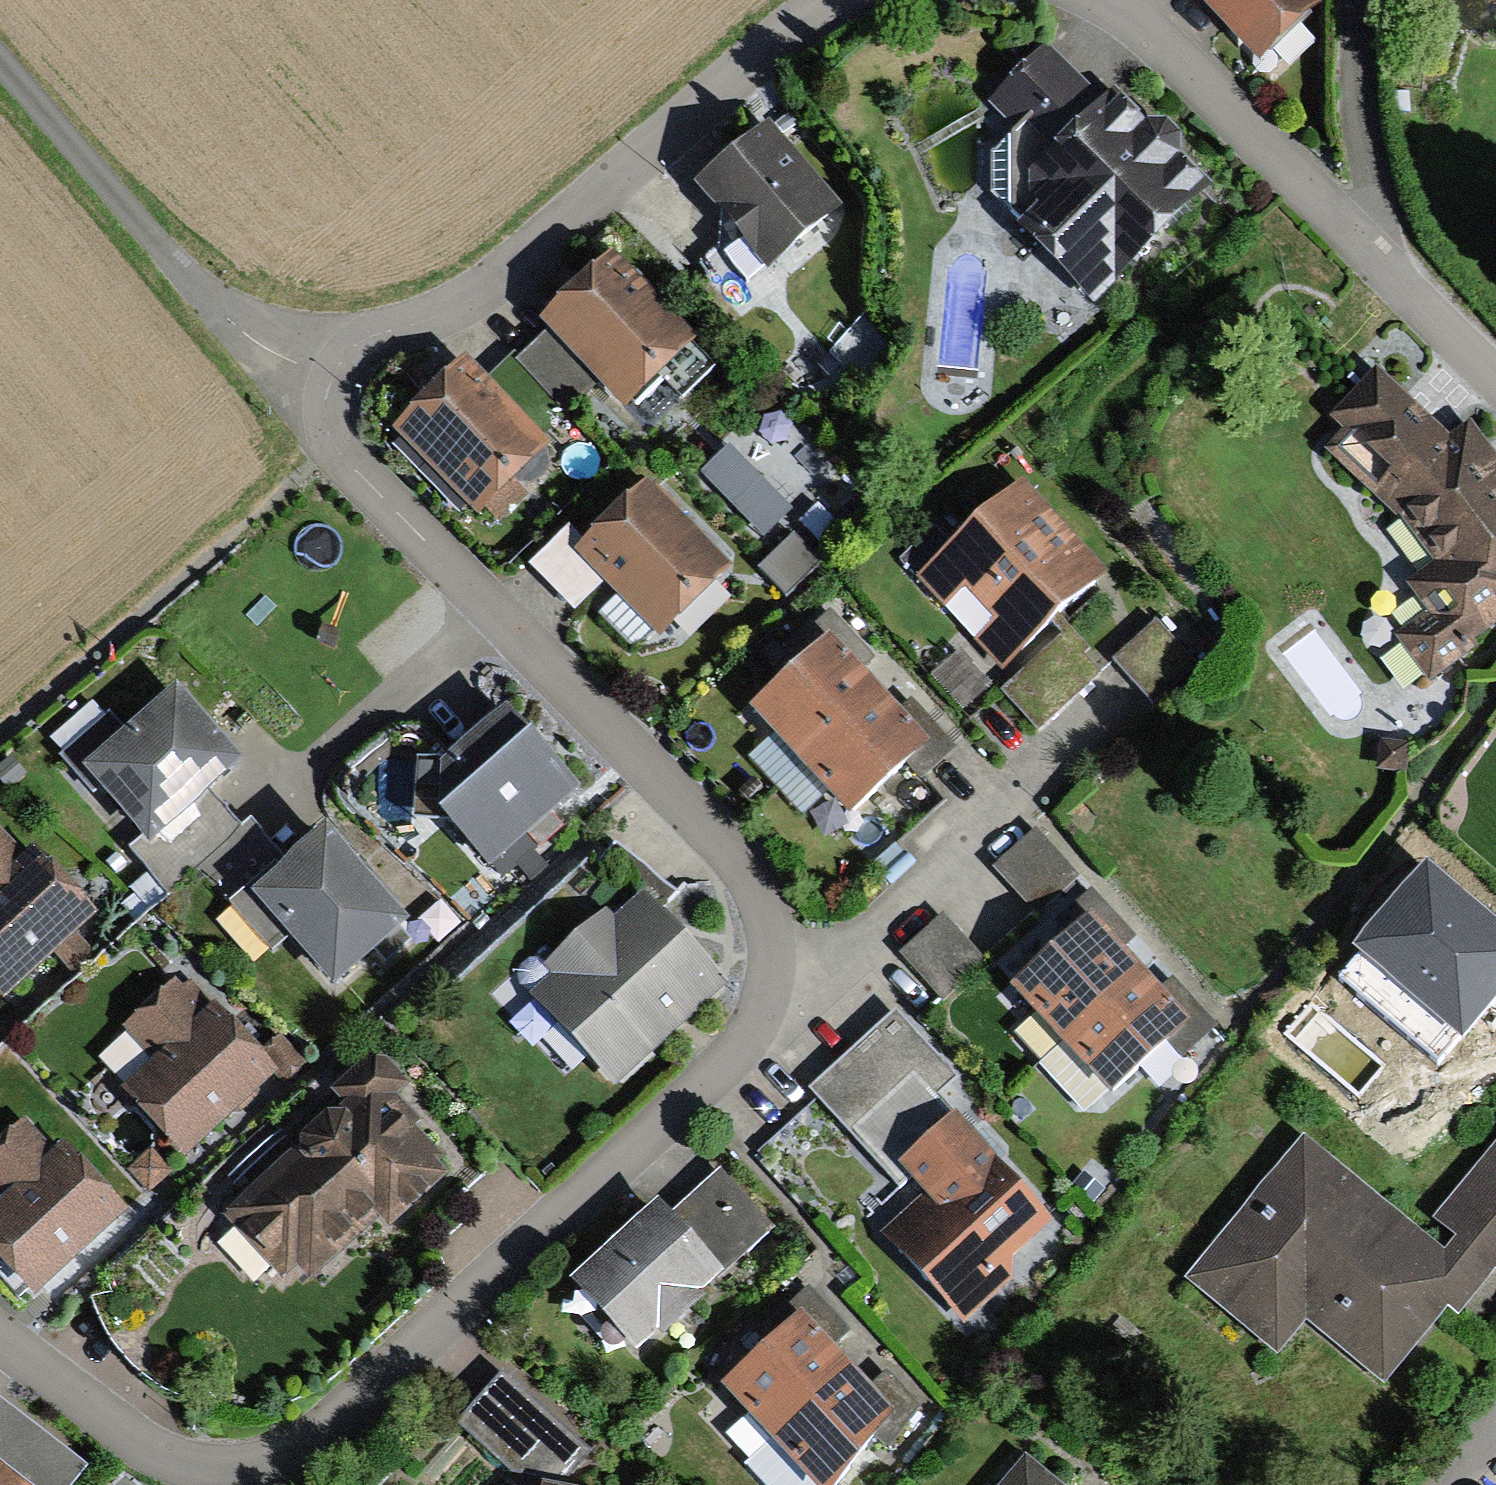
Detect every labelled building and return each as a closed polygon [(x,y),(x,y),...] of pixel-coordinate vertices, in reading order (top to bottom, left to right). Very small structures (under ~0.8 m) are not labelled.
[(1322,0),(1199,0),(1260,63),(1325,2),(1322,0)] [(1018,231),(1094,304),(1212,192),(1181,159),(1181,139),(1164,121),(1148,123),(1119,92),(1103,106),(1048,47),(990,102),(1018,132),(1010,138),(1013,211),(1026,223),(1018,231)] [(771,123),(697,186),(722,214),(723,253),(747,282),(763,268),(768,274),(845,209),(771,123)] [(612,255),(540,325),(547,332),(520,359),(517,363),(565,412),(597,383),(623,410),(695,340),(612,255)] [(391,427),(478,518),(486,509),(494,517),(520,492),(511,482),(548,447),(539,438),(565,412),(517,363),(520,359),(513,352),(486,378),(465,356),(391,427)] [(1400,519),(1432,564),(1405,583),(1426,613),(1397,636),(1429,683),(1484,645),(1479,639),(1495,628),(1495,457),(1471,422),(1450,437),(1379,371),(1334,419),(1348,432),(1329,452),(1400,519)] [(769,536),(798,507),(734,442),(705,470),(769,536)] [(1058,619),(1105,576),(1023,482),(920,572),(1003,672),(1052,626),(1062,636),(999,696),(1038,737),(1103,675),(1086,657),(1090,652),(1058,619)] [(644,485),(574,555),(658,638),(727,568),(644,485)] [(795,536),(758,571),(783,597),(820,562),(795,536)] [(1157,623),(1114,660),(1152,704),(1195,667),(1157,623)] [(748,713),(799,767),(881,692),(831,637),(748,713)] [(62,754),(95,792),(99,789),(141,837),(129,847),(169,892),(199,865),(240,830),(208,793),(240,765),(174,690),(127,731),(110,712),(62,754)] [(914,728),(881,692),(799,767),(853,825),(911,770),(922,781),(958,748),(928,716),(914,728)] [(504,710),(443,764),(420,762),(415,819),(443,821),(488,871),(493,867),(502,877),(560,825),(551,815),(577,791),(504,710)] [(240,830),(199,865),(271,952),(289,938),(333,991),(380,952),(387,960),(411,940),(403,931),(408,927),(327,831),(287,865),(251,822),(240,830)] [(4,1004),(57,954),(75,973),(95,954),(77,935),(97,916),(33,847),(26,854),(0,826),(0,1000),(4,1004)] [(1039,830),(993,872),(1063,946),(1094,918),(1098,923),(1113,909),(1039,830)] [(1421,864),(1340,958),(1453,1054),(1495,1004),(1495,928),(1421,864)] [(529,997),(613,1089),(728,984),(643,891),(611,920),(605,913),(543,969),(550,977),(529,997)] [(981,961),(942,917),(902,953),(941,996),(981,961)] [(1016,990),(1065,1042),(1141,971),(1098,923),(1094,918),(1063,946),(1016,990)] [(1175,1007),(1141,971),(1065,1042),(1112,1092),(1166,1042),(1181,1058),(1216,1026),(1187,995),(1175,1007)] [(183,1157),(275,1075),(260,1057),(192,981),(181,991),(174,983),(126,1026),(156,1061),(123,1090),(183,1157)] [(895,1011),(809,1089),(862,1144),(869,1137),(897,1166),(952,1117),(937,1100),(958,1080),(895,1011)] [(280,1039),(260,1057),(275,1075),(285,1085),(306,1066),(280,1039)] [(346,1101),(223,1216),(284,1279),(297,1267),(311,1281),(379,1215),(394,1230),(458,1168),(422,1130),(428,1124),(403,1098),(414,1087),(388,1060),(367,1061),(336,1090),(346,1101)] [(961,1326),(1012,1280),(1013,1261),(1051,1226),(952,1117),(897,1166),(924,1196),(880,1236),(961,1326)] [(30,1297),(125,1214),(61,1140),(51,1149),(25,1119),(0,1141),(0,1202),(2,1204),(0,1206),(0,1262),(30,1297)] [(1458,1319),(1495,1272),(1453,1238),(1441,1254),(1300,1140),(1185,1281),(1276,1355),(1303,1322),(1385,1388),(1447,1311),(1458,1319)] [(1453,1238),(1495,1272),(1495,1273),(1495,1141),(1431,1220),(1453,1238)] [(150,1151),(129,1171),(148,1192),(170,1172),(150,1151)] [(658,1209),(574,1283),(635,1351),(660,1330),(665,1336),(702,1304),(698,1299),(771,1234),(718,1175),(668,1219),(658,1209)] [(721,1389),(774,1444),(853,1369),(800,1314),(721,1389)] [(853,1369),(774,1444),(810,1484),(837,1484),(876,1437),(887,1450),(916,1408),(887,1374),(871,1391),(853,1369)] [(588,1453),(504,1376),(461,1423),(514,1471),(568,1475),(588,1453)] [(86,1468),(0,1403),(0,1484),(73,1484),(86,1468)] [(1021,1456),(997,1484),(1057,1484),(1021,1456)]
